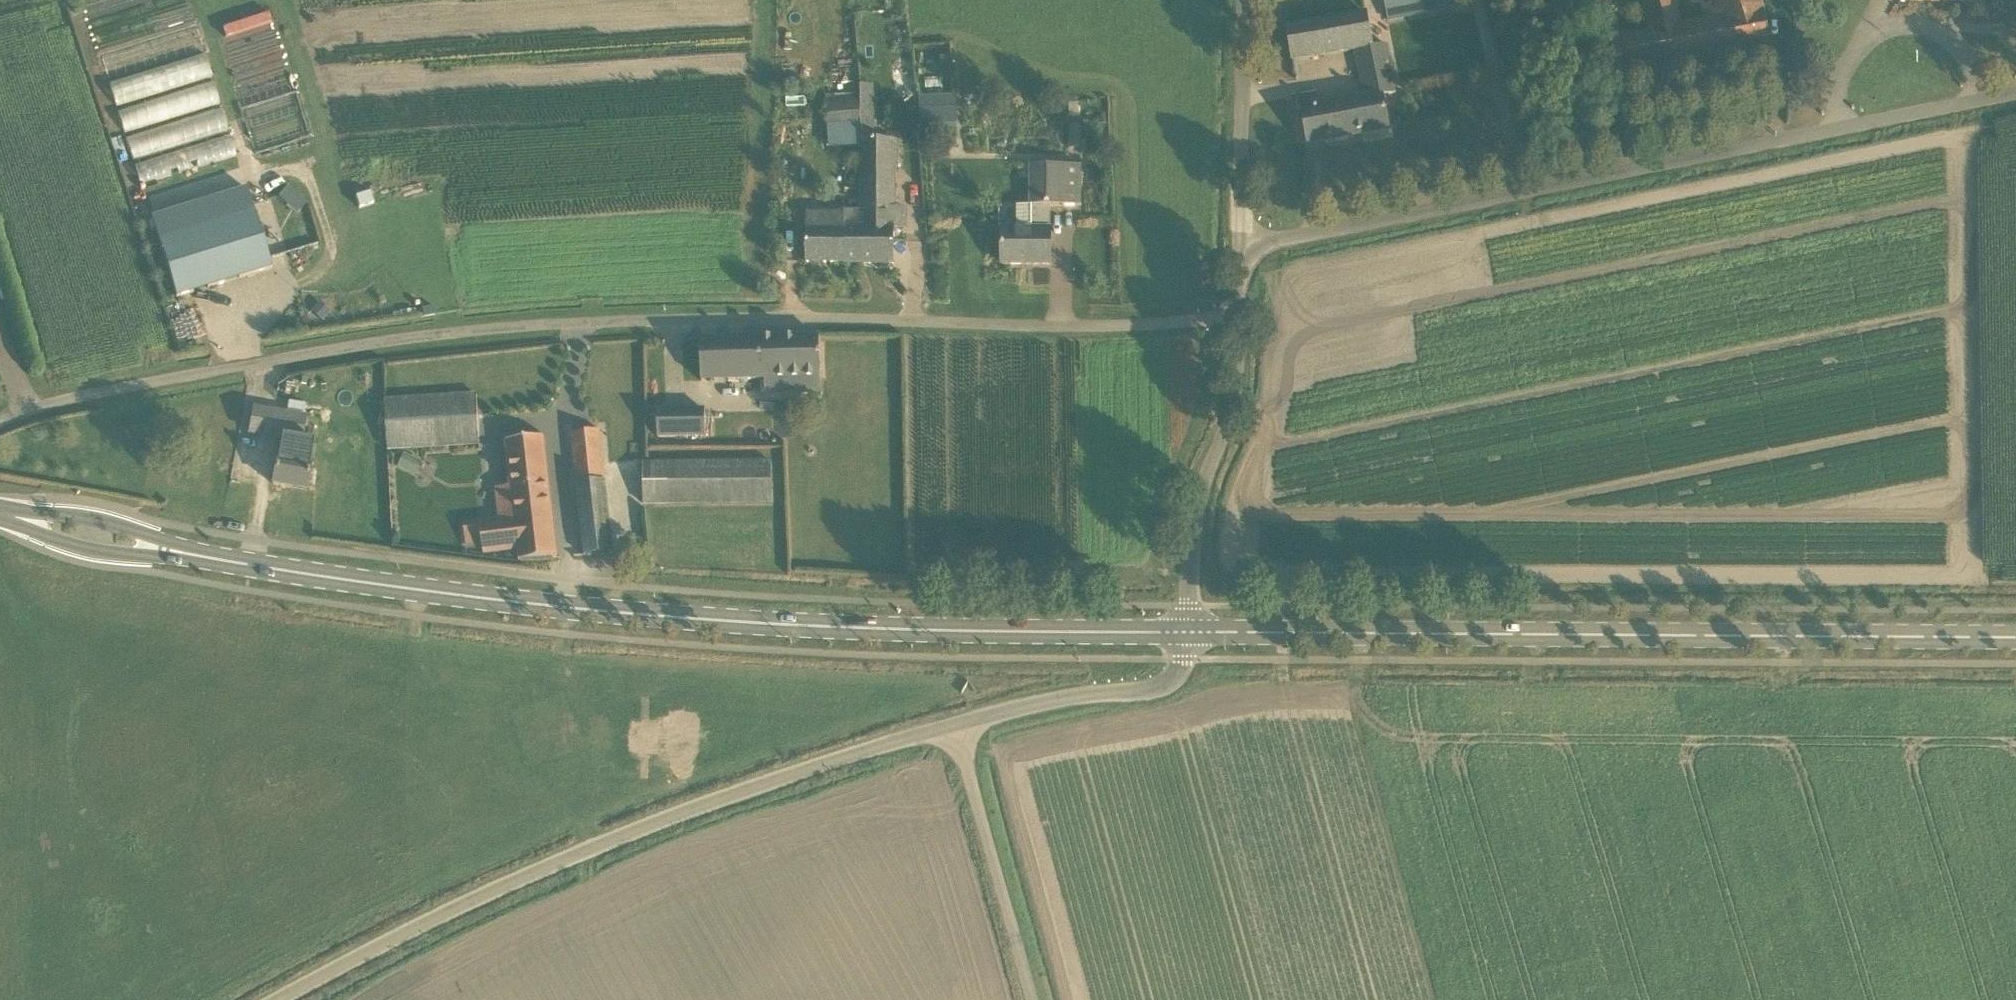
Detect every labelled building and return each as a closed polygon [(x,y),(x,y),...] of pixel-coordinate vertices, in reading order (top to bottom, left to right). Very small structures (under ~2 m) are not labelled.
[(1440,0),(1383,0),(1386,11),(1440,0)] [(1667,68),(1771,48),(1759,0),(1707,0),(1708,4),(1702,5),(1704,20),(1680,24),(1678,8),(1676,0),(1644,0),(1651,32),(1611,40),(1618,78),(1667,68)] [(1374,46),(1368,13),(1288,26),(1295,61),(1357,50),(1366,99),(1319,107),(1317,94),(1302,96),(1302,94),(1300,95),(1302,110),(1308,143),(1389,129),(1383,96),(1396,94),(1387,44),(1374,46)] [(204,50),(197,27),(102,56),(109,79),(204,50)] [(205,54),(110,84),(117,107),(213,77),(205,54)] [(214,82),(119,111),(125,133),(221,104),(214,82)] [(861,125),(859,92),(827,94),(829,127),(861,125)] [(920,130),(957,128),(956,94),(919,96),(920,130)] [(222,109),(127,138),(134,161),(229,131),(222,109)] [(135,165),(141,186),(237,156),(231,136),(135,165)] [(859,229),(859,263),(894,263),(894,229),(893,229),(892,214),(894,214),(894,163),(893,142),(864,142),(864,214),(864,229),(859,229)] [(1002,230),(1002,264),(1051,264),(1051,230),(1050,230),(1051,206),(1081,206),(1081,166),(1030,166),(1029,205),(1016,205),(1016,230),(1002,230)] [(288,186),(279,197),(285,202),(295,192),(288,186)] [(176,298),(271,268),(254,211),(158,240),(176,298)] [(808,229),(807,229),(807,263),(859,263),(859,229),(857,229),(857,211),(843,211),(843,214),(808,213),(808,229)] [(821,378),(821,357),(820,337),(701,340),(702,381),(821,378)] [(388,449),(480,444),(477,395),(385,401),(388,449)] [(315,419),(305,417),(253,408),(249,432),(281,438),(278,456),(277,456),(272,484),(306,490),(311,462),(294,459),(297,441),(301,441),(301,440),(311,441),(315,419)] [(657,411),(658,437),(706,436),(705,410),(657,411)] [(573,433),(583,536),(585,556),(613,553),(601,430),(573,433)] [(519,560),(557,558),(542,437),(506,441),(515,518),(480,522),(463,524),(466,549),(483,547),(484,553),(518,549),(519,560)] [(416,475),(422,461),(404,453),(398,467),(416,475)] [(772,502),(772,461),(643,464),(644,504),(772,502)]
